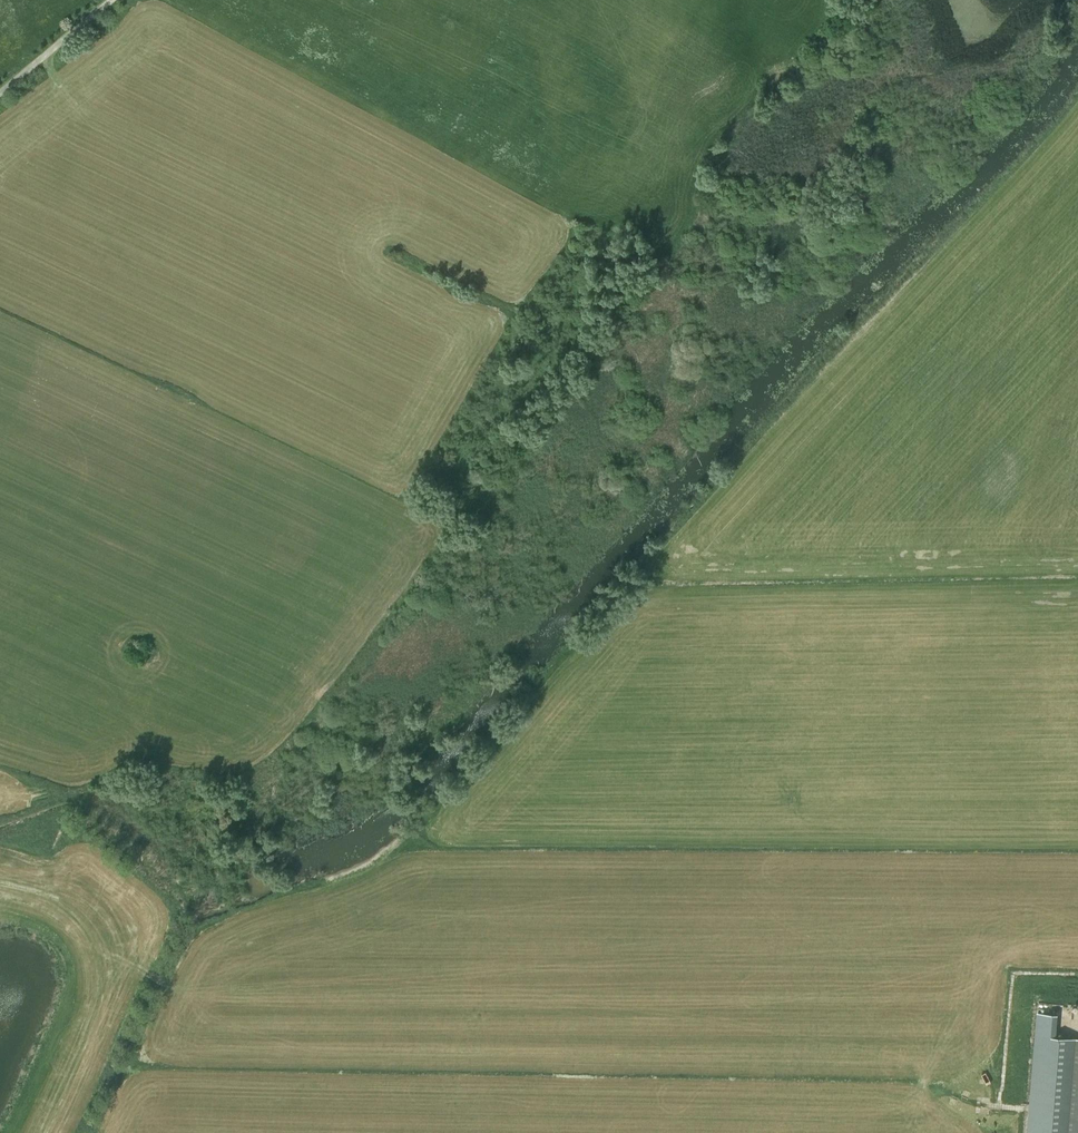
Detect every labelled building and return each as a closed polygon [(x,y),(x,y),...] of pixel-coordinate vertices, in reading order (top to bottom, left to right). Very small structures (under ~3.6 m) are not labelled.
[(1071,1038),(1036,1036),(1029,1132),(1077,1132),(1077,1039),(1071,1038)]
